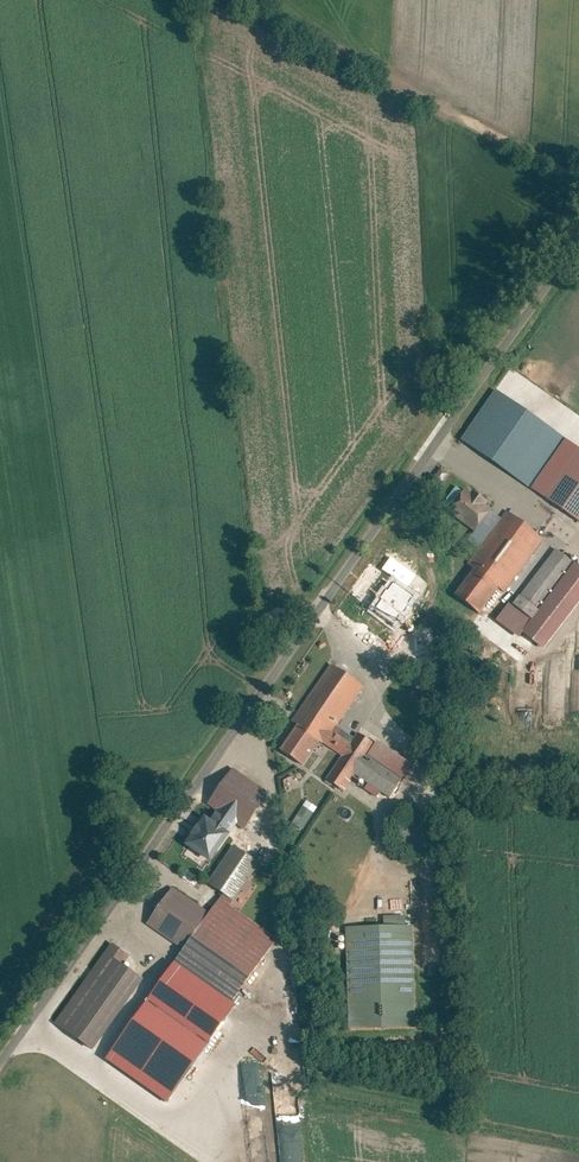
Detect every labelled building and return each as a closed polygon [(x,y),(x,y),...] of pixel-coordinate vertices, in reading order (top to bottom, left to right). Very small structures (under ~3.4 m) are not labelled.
[(501,394),(469,443),(533,485),(565,436),(501,394)] [(549,496),(578,516),(578,451),(549,496)] [(433,479),(442,485),(449,473),(440,467),(433,479)] [(441,510),(480,534),(493,513),(484,508),(490,500),(473,489),(468,498),(454,489),(441,510)] [(457,597),(479,614),(541,536),(507,509),(467,560),(479,569),(457,597)] [(558,551),(515,607),(531,619),(574,562),(558,551)] [(354,591),(336,616),(371,640),(388,614),(354,591)] [(360,692),(330,672),(295,723),(303,729),(284,757),(305,772),(323,745),(347,761),(332,783),(343,791),(353,777),(391,803),(404,783),(370,760),(377,748),(359,735),(353,744),(334,731),(360,692)] [(268,797),(237,776),(217,806),(225,812),(217,823),(209,817),(191,843),(215,860),(231,837),(227,834),(233,826),(243,833),(268,797)] [(283,781),(287,790),(296,786),(293,777),(283,781)] [(307,800),(292,823),(303,830),(318,808),(307,800)] [(281,941),(248,918),(260,900),(251,893),(238,911),(231,906),(260,865),(235,847),(208,885),(224,895),(209,915),(179,894),(155,928),(192,954),(181,969),(235,1006),(281,941)] [(384,927),(347,927),(349,1028),(416,1027),(414,925),(406,925),(406,916),(384,916),(384,927)] [(56,1027),(90,1053),(141,983),(121,967),(128,957),(113,945),(56,1027)]
